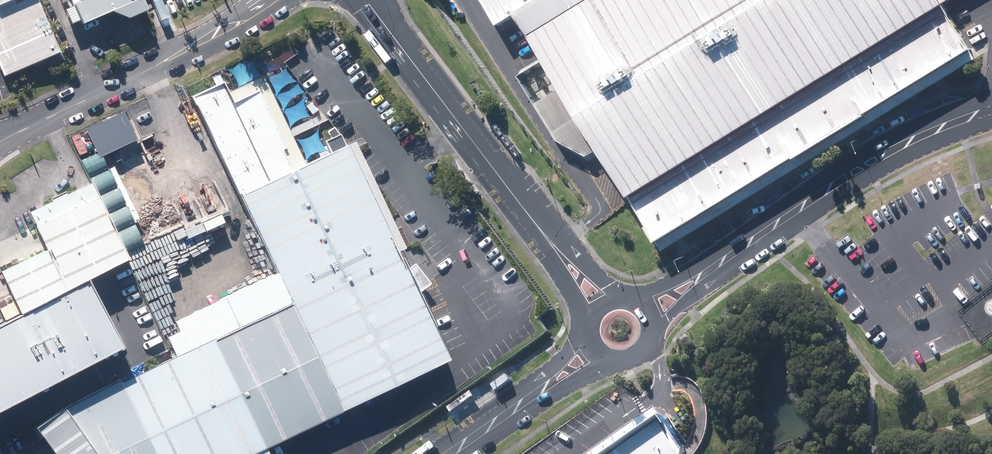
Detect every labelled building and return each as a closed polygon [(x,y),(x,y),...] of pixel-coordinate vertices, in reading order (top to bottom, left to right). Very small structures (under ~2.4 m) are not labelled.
[(7,79),(60,56),(35,0),(0,0),(0,63),(7,79)] [(91,28),(143,4),(141,0),(78,0),(91,28)] [(633,194),(945,5),(946,4),(944,0),(488,0),(503,25),(520,14),(633,194)] [(633,194),(661,241),(973,49),(946,4),(945,5),(633,194)] [(25,424),(50,453),(251,453),(450,355),(341,139),(296,48),(185,103),(283,297),(25,424)] [(499,123),(496,126),(503,136),(506,133),(499,123)] [(507,134),(503,136),(511,146),(514,144),(507,134)] [(514,144),(511,147),(518,157),(522,154),(514,144)] [(455,158),(452,161),(459,170),(463,168),(455,158)] [(463,169),(460,171),(467,181),(470,179),(463,169)] [(471,179),(468,182),(475,191),(478,189),(471,179)] [(5,272),(25,315),(128,267),(89,184),(25,213),(44,254),(5,272)] [(131,345),(95,289),(0,337),(0,410),(131,345)] [(507,372),(493,382),(497,388),(512,378),(507,372)] [(471,388),(449,404),(452,409),(475,393),(471,388)] [(597,453),(687,453),(687,445),(662,409),(597,453)]
